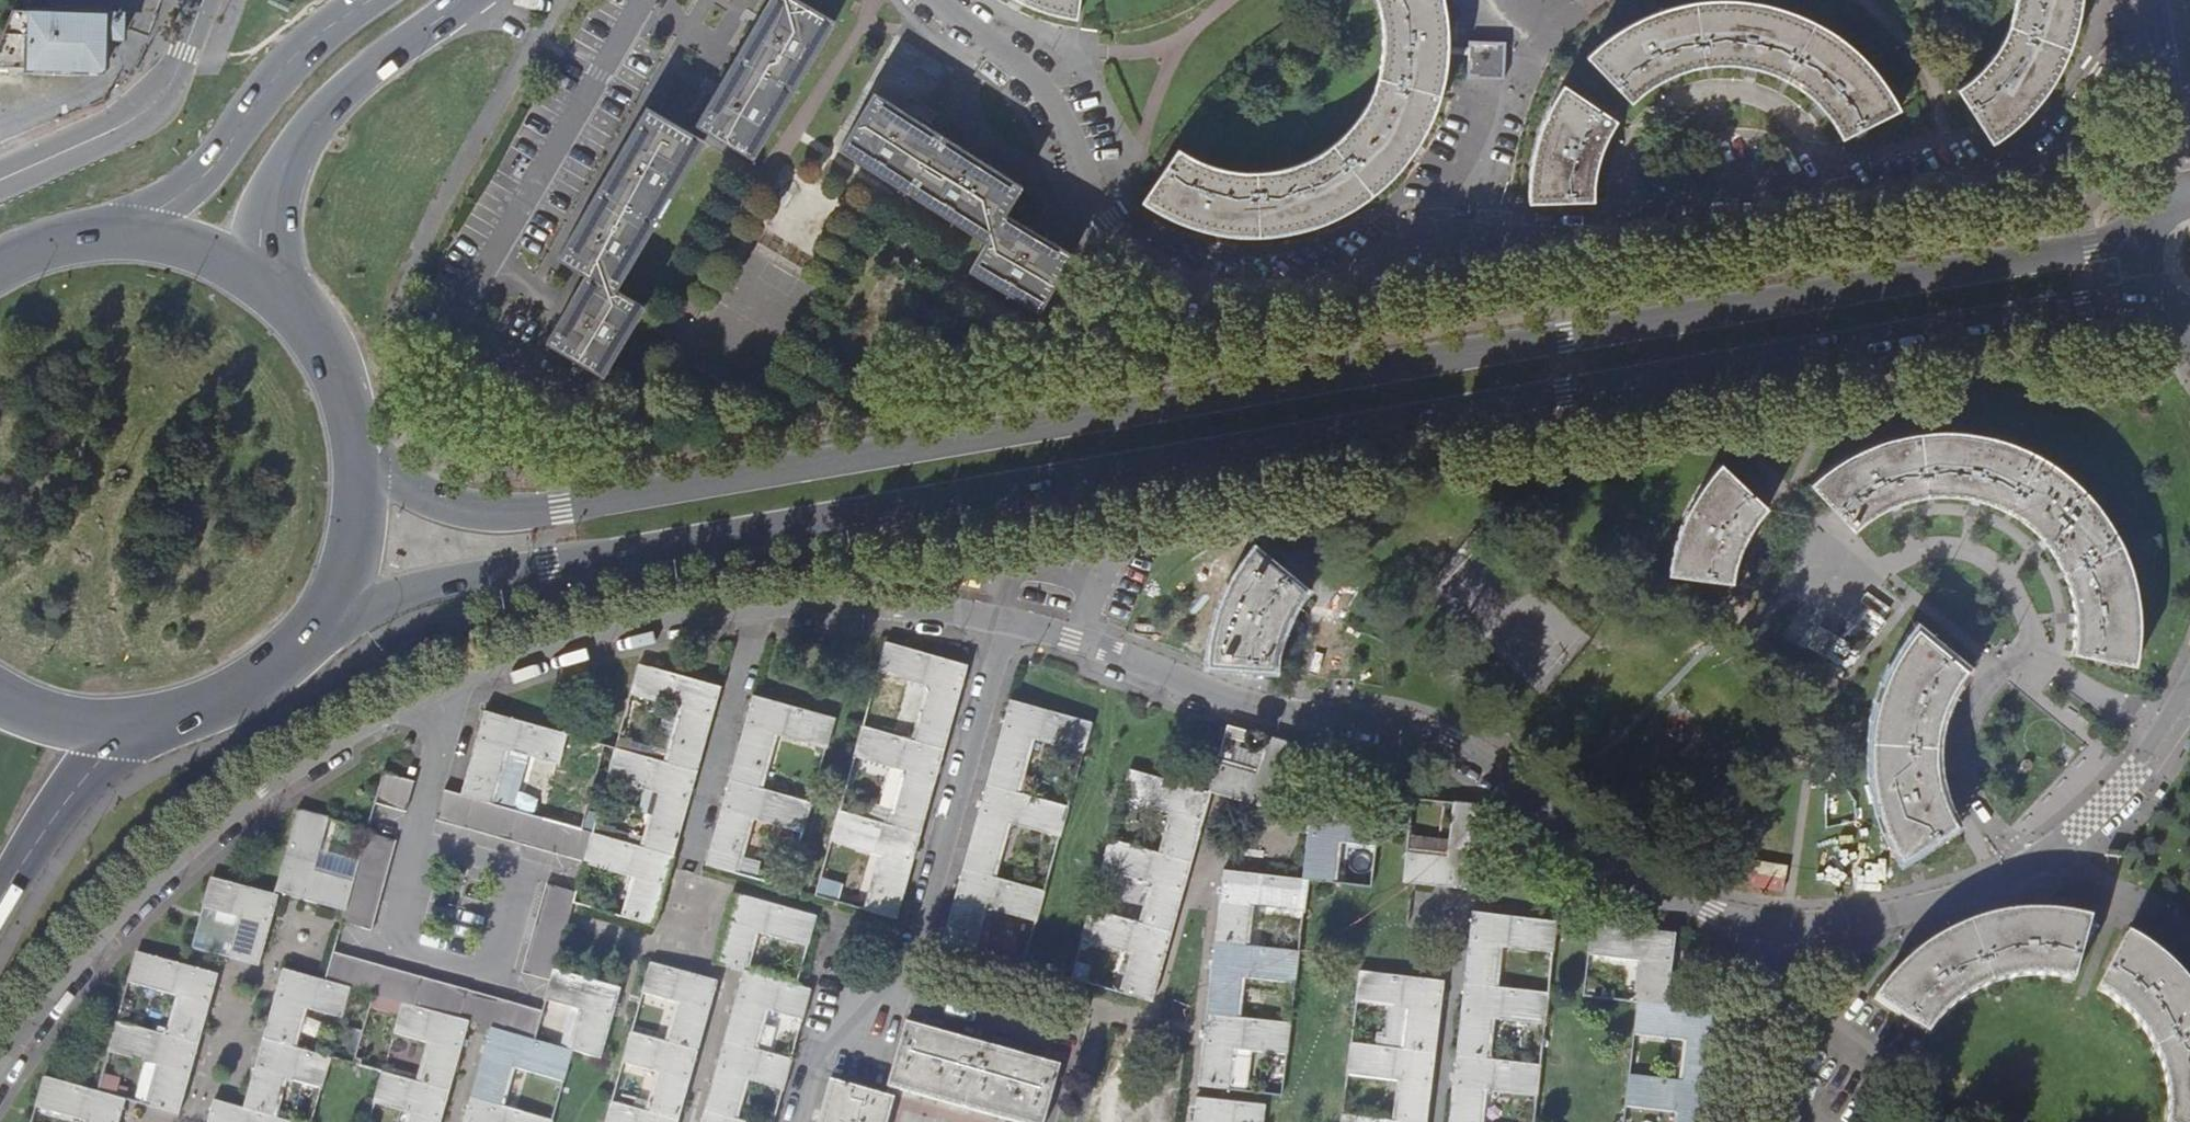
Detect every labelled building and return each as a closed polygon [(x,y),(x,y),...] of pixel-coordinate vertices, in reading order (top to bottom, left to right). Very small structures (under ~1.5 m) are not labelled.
[(695,125),(754,159),(835,24),(796,0),(769,0),(695,125)] [(1025,6),(1045,13),(1077,20),(1081,0),(1014,0),(1025,6)] [(1177,151),(1140,206),(1155,216),(1173,224),(1193,232),(1216,237),(1238,240),(1262,240),(1281,239),(1302,234),(1333,222),(1360,206),(1374,195),(1393,178),(1412,156),(1428,129),(1437,104),(1445,83),(1448,56),(1469,57),(1468,78),(1503,80),(1505,45),(1468,44),(1468,48),(1448,47),(1448,20),(1446,0),(1376,0),(1382,29),(1382,44),(1380,66),(1375,81),(1367,101),(1354,122),(1341,136),(1325,150),(1301,161),(1279,170),(1253,173),(1226,171),(1203,164),(1177,151)] [(1585,57),(1631,104),(1641,94),(1659,83),(1684,72),(1705,67),(1725,65),(1746,68),(1763,71),(1784,81),(1803,91),(1817,104),(1835,125),(1841,140),(1903,111),(1891,89),(1875,67),(1856,47),(1834,31),(1812,18),(1780,5),(1754,0),(1701,0),(1687,2),(1663,8),(1640,17),(1614,33),(1585,57)] [(2016,9),(2008,31),(1993,53),(1978,69),(1956,88),(1992,145),(2012,131),(2031,114),(2046,97),(2061,76),(2072,55),(2079,32),(2084,8),(2085,0),(2017,0),(2016,9)] [(107,54),(107,38),(123,38),(124,13),(11,10),(0,40),(0,57),(101,60),(103,59),(105,57),(106,55),(107,54)] [(1616,121),(1562,85),(1533,148),(1529,176),(1529,205),(1594,202),(1594,183),(1596,166),(1602,147),(1616,121)] [(1023,187),(875,92),(838,152),(987,244),(970,272),(1039,314),(1074,257),(1007,215),(1023,187)] [(584,277),(544,346),(602,382),(645,310),(616,291),(705,144),(647,108),(557,260),(584,277)] [(1816,478),(1809,485),(1854,533),(1858,530),(1860,527),(1864,525),(1869,522),(1875,517),(1880,514),(1886,512),(1893,508),(1899,506),(1905,504),(1911,501),(1917,500),(1921,499),(1928,498),(1934,498),(1940,498),(1946,498),(1952,497),(1960,498),(1966,499),(1971,499),(1978,501),(1985,503),(1990,506),(1997,509),(2004,512),(2012,517),(2017,521),(2024,526),(2029,531),(2036,537),(2040,543),(2045,548),(2048,552),(2052,557),(2055,562),(2060,569),(2062,574),(2066,581),(2068,587),(2068,590),(2070,595),(2071,599),(2072,605),(2073,610),(2074,616),(2075,621),(2074,625),(2074,631),(2074,637),(2074,643),(2072,649),(2071,654),(2136,665),(2139,652),(2140,644),(2141,635),(2141,628),(2140,621),(2140,613),(2138,606),(2137,599),(2136,591),(2135,584),(2133,577),(2131,569),(2129,562),(2125,556),(2122,549),(2118,542),(2112,531),(2106,522),(2100,513),(2096,505),(2091,500),(2086,494),(2078,486),(2072,481),(2065,475),(2057,468),(2050,463),(2041,457),(2032,452),(2021,446),(2014,443),(2006,441),(1997,439),(1988,436),(1979,434),(1970,432),(1961,432),(1947,431),(1938,432),(1928,431),(1919,433),(1908,435),(1899,437),(1889,441),(1887,441),(1874,446),(1864,450),(1854,455),(1843,460),(1832,467),(1823,473),(1816,478)] [(1768,510),(1722,466),(1718,468),(1716,471),(1713,475),(1708,480),(1704,485),(1700,492),(1695,499),(1690,507),(1686,516),(1682,525),(1678,535),(1675,542),(1672,552),(1670,558),(1669,565),(1668,574),(1732,584),(1734,577),(1734,572),(1737,565),(1738,558),(1741,552),(1744,546),(1747,540),(1748,537),(1751,532),(1757,523),(1763,515),(1768,510)] [(1209,654),(1208,666),(1272,669),(1272,667),(1272,666),(1273,660),(1274,655),(1274,649),(1276,642),(1279,636),(1280,632),(1282,626),(1286,619),(1290,612),(1295,603),(1300,598),(1304,592),(1254,552),(1251,554),(1249,557),(1246,561),(1243,565),(1239,570),(1236,575),(1233,579),(1230,586),(1226,593),(1223,601),(1220,607),(1217,614),(1215,622),(1213,629),(1211,636),(1210,645),(1209,654)] [(1813,619),(1798,610),(1782,637),(1797,646),(1813,619)] [(1837,639),(1819,627),(1807,647),(1826,658),(1837,639)] [(1966,671),(1917,629),(1913,635),(1910,638),(1905,645),(1899,655),(1896,662),(1891,670),(1887,678),(1884,686),(1881,694),(1878,704),(1876,710),(1874,718),(1873,725),(1873,731),(1872,736),(1871,741),(1871,748),(1871,753),(1871,759),(1871,765),(1872,772),(1873,780),(1875,787),(1876,794),(1878,803),(1881,814),(1885,825),(1889,837),(1892,844),(1897,855),(1901,861),(1955,828),(1953,823),(1951,821),(1948,814),(1946,807),(1945,801),(1943,796),(1942,790),(1940,781),(1939,774),(1938,767),(1938,758),(1938,751),(1939,743),(1939,737),(1942,725),(1944,718),(1946,709),(1950,701),(1954,690),(1958,681),(1961,676),(1966,671)] [(945,748),(968,664),(887,642),(878,672),(931,687),(915,740),(945,748)] [(667,762),(697,770),(721,685),(640,663),(631,693),(682,707),(667,762)] [(753,694),(729,779),(760,788),(774,734),(827,749),(836,717),(753,694)] [(1010,699),(987,783),(1016,791),(1031,738),(1084,751),(1092,721),(1010,699)] [(485,710),(461,795),(475,799),(490,803),(505,748),(558,763),(566,732),(485,710)] [(921,833),(945,748),(915,740),(863,726),(855,755),(907,771),(892,825),(921,833)] [(1257,772),(1218,761),(1210,791),(1211,792),(1280,811),(1298,744),(1267,736),(1257,772)] [(659,792),(644,846),(673,855),(697,770),(667,762),(616,747),(608,778),(659,792)] [(2023,767),(2024,768),(2025,769),(2027,770),(2028,770),(2030,770),(2031,769),(2032,768),(2033,767),(2033,765),(2033,764),(2032,762),(2031,761),(2029,761),(2028,761),(2026,761),(2025,762),(2024,763),(2023,765),(2023,767)] [(1192,860),(1211,792),(1210,791),(1129,769),(1121,799),(1174,814),(1164,853),(1192,860)] [(391,807),(399,776),(385,772),(376,803),(391,807)] [(413,780),(399,776),(391,807),(405,811),(413,780)] [(760,788),(729,779),(705,863),(736,872),(751,818),(803,833),(812,803),(760,788)] [(987,783),(964,867),(992,875),(1007,821),(1061,835),(1069,805),(1016,791),(987,783)] [(450,825),(459,794),(444,790),(436,820),(450,825)] [(475,799),(461,795),(459,794),(450,825),(466,829),(475,799)] [(490,803),(475,799),(466,829),(480,833),(490,803)] [(504,807),(490,803),(480,833),(495,837),(504,807)] [(1446,858),(1404,854),(1401,882),(1475,890),(1484,807),(1453,803),(1446,858)] [(1312,806),(1303,878),(1309,880),(1333,882),(1338,840),(1377,844),(1380,814),(1312,806)] [(519,811),(504,807),(495,837),(510,842),(519,811)] [(314,871),(329,818),(298,810),(275,891),(347,910),(347,907),(352,892),(354,882),(314,871)] [(904,892),(921,833),(892,825),(839,810),(830,841),(883,856),(867,910),(897,918),(904,892)] [(525,845),(533,815),(519,811),(510,842),(525,845)] [(548,819),(533,815),(525,845),(539,850),(548,819)] [(563,823),(548,819),(539,850),(554,854),(563,823)] [(569,858),(577,827),(563,823),(554,854),(569,858)] [(584,862),(592,831),(577,827),(569,858),(584,862)] [(644,846),(592,831),(584,862),(636,877),(626,916),(653,924),(673,855),(644,846)] [(396,841),(368,833),(364,848),(393,856),(396,841)] [(1172,930),(1192,860),(1164,853),(1110,838),(1102,869),(1154,883),(1144,922),(1172,930)] [(393,856),(364,848),(360,862),(388,871),(393,856)] [(360,862),(356,877),(385,885),(388,871),(360,862)] [(964,867),(940,953),(969,960),(984,906),(1037,921),(1046,890),(992,875),(964,867)] [(1309,880),(1303,878),(1224,870),(1215,941),(1245,944),(1250,903),(1305,908),(1309,880)] [(356,877),(354,882),(352,892),(381,900),(385,885),(356,877)] [(212,878),(203,909),(241,919),(231,959),(258,966),(277,896),(212,878)] [(571,908),(576,892),(546,883),(542,899),(571,908)] [(381,900),(352,892),(347,907),(376,915),(381,900)] [(755,933),(808,947),(816,916),(736,893),(716,964),(744,971),(755,933)] [(571,908),(542,899),(538,913),(568,922),(571,908)] [(347,907),(347,910),(343,923),(373,931),(376,915),(347,907)] [(1153,1000),(1172,930),(1144,922),(1091,907),(1082,938),(1135,953),(1124,993),(1153,1000)] [(1877,993),(1874,999),(1929,1035),(1933,1030),(1936,1026),(1941,1020),(1947,1013),(1954,1006),(1960,1002),(1966,998),(1974,993),(1982,989),(1993,985),(2004,981),(2017,979),(2025,978),(2034,977),(2047,978),(2059,977),(2073,980),(2092,917),(2086,916),(2081,915),(2075,914),(2069,913),(2059,912),(2050,911),(2040,910),(2031,910),(2023,911),(2014,913),(2004,913),(1996,914),(1987,916),(1979,919),(1969,922),(1963,924),(1955,929),(1947,932),(1938,938),(1929,944),(1921,950),(1910,959),(1903,965),(1895,972),(1888,980),(1882,988),(1877,993)] [(1471,912),(1463,984),(1494,987),(1499,947),(1553,953),(1556,922),(1471,912)] [(568,922),(538,913),(534,927),(564,935),(568,922)] [(1591,925),(1587,956),(1641,962),(1637,1005),(1665,1007),(1674,934),(1591,925)] [(559,951),(564,935),(534,927),(530,942),(559,951)] [(2127,933),(2096,991),(2100,993),(2104,994),(2108,997),(2114,1001),(2119,1004),(2125,1010),(2130,1014),(2133,1018),(2136,1023),(2141,1029),(2144,1034),(2148,1040),(2150,1045),(2153,1050),(2155,1054),(2158,1062),(2159,1067),(2162,1073),(2164,1080),(2165,1087),(2166,1094),(2166,1099),(2167,1106),(2167,1111),(2167,1119),(2167,1121),(2189,1121),(2189,986),(2183,977),(2176,969),(2169,961),(2164,955),(2157,951),(2148,945),(2127,933)] [(1245,944),(1215,941),(1207,1013),(1236,1017),(1240,976),(1296,982),(1300,950),(1245,944)] [(526,957),(555,966),(559,951),(530,942),(526,957)] [(169,1036),(199,1044),(218,975),(137,952),(128,982),(180,997),(169,1036)] [(333,952),(325,981),(341,986),(349,957),(333,952)] [(349,957),(341,986),(351,989),(355,990),(364,960),(349,957)] [(551,981),(554,969),(555,966),(526,957),(522,973),(551,981)] [(364,960),(355,990),(371,994),(380,965),(364,960)] [(669,1043),(699,1051),(718,982),(651,962),(642,994),(680,1004),(669,1043)] [(380,965),(371,994),(385,998),(394,969),(380,965)] [(385,998),(400,1002),(408,973),(394,969),(385,998)] [(620,987),(554,969),(551,981),(545,1000),(583,1012),(573,1050),(601,1059),(620,987)] [(283,970),(264,1038),(293,1047),(303,1009),(342,1019),(351,989),(341,986),(325,981),(283,970)] [(802,1021),(811,990),(797,986),(744,971),(724,1041),(754,1049),(765,1011),(802,1021)] [(1405,1049),(1434,1052),(1442,982),(1358,972),(1354,1002),(1409,1010),(1405,1049)] [(400,1002),(402,1003),(415,1007),(424,977),(408,973),(400,1002)] [(424,977),(415,1007),(430,1010),(438,982),(424,977)] [(438,982),(430,1010),(445,1015),(453,986),(438,982)] [(1463,984),(1455,1055),(1486,1059),(1490,1018),(1544,1025),(1548,994),(1494,987),(1463,984)] [(445,1015),(460,1018),(468,990),(453,986),(445,1015)] [(460,1018),(470,1022),(475,1023),(484,994),(468,990),(460,1018)] [(475,1023),(489,1027),(497,998),(484,994),(475,1023)] [(1062,1017),(1073,1020),(1083,1023),(1090,1000),(1068,994),(1062,1017)] [(489,1027),(492,1028),(504,1031),(512,1002),(497,998),(489,1027)] [(504,1031),(519,1035),(527,1007),(512,1002),(504,1031)] [(450,1091),(470,1022),(460,1018),(445,1015),(430,1010),(415,1007),(402,1003),(394,1033),(431,1044),(421,1083),(450,1091)] [(1665,1007),(1637,1005),(1634,1035),(1686,1041),(1682,1082),(1711,1085),(1721,1014),(1665,1007)] [(519,1035),(535,1040),(542,1011),(527,1007),(519,1035)] [(1236,1017),(1207,1013),(1198,1085),(1227,1089),(1233,1047),(1288,1054),(1292,1023),(1236,1017)] [(118,1021),(109,1052),(161,1067),(150,1106),(180,1114),(199,1044),(169,1036),(118,1021)] [(887,1088),(1011,1121),(1044,1121),(1060,1066),(905,1023),(887,1088)] [(564,1081),(573,1050),(535,1040),(519,1035),(504,1031),(492,1028),(472,1097),(501,1105),(512,1067),(564,1081)] [(678,1121),(699,1051),(669,1043),(631,1033),(622,1063),(660,1074),(649,1113),(678,1121)] [(293,1047),(264,1038),(244,1109),(273,1117),(284,1078),(323,1089),(331,1058),(293,1047)] [(754,1049),(724,1041),(704,1110),(735,1118),(746,1080),(783,1091),(792,1060),(754,1049)] [(1405,1121),(1426,1121),(1434,1052),(1405,1049),(1350,1043),(1346,1075),(1400,1082),(1395,1121),(1405,1121)] [(1447,1121),(1479,1121),(1482,1091),(1536,1097),(1540,1065),(1486,1059),(1455,1055),(1447,1121)] [(450,1091),(421,1083),(382,1072),(374,1102),(412,1114),(409,1121),(441,1121),(450,1091)] [(1711,1085),(1682,1082),(1628,1075),(1625,1107),(1678,1113),(1677,1121),(1707,1121),(1711,1085)] [(88,1121),(119,1121),(125,1099),(98,1092),(52,1079),(36,1106),(88,1121)] [(895,1098),(885,1096),(829,1080),(818,1121),(888,1121),(895,1098)] [(465,1121),(553,1121),(554,1119),(501,1105),(472,1097),(465,1121)] [(1265,1105),(1196,1097),(1193,1121),(1263,1121),(1265,1105)] [(244,1109),(214,1100),(208,1121),(292,1121),(273,1117),(244,1109)] [(678,1121),(649,1113),(612,1102),(606,1121),(678,1121)] [(704,1110),(701,1121),(749,1121),(735,1118),(704,1110)]
